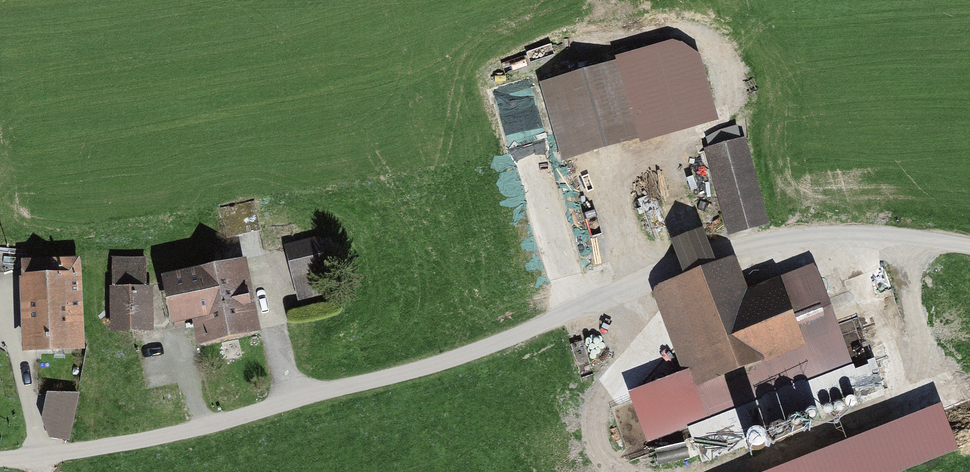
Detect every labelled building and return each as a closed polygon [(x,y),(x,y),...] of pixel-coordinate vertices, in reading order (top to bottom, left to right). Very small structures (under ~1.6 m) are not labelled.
[(633,61),(546,85),(567,161),(654,136),(633,61)] [(755,142),(711,154),(732,235),(776,223),(755,142)] [(330,240),(292,247),(303,302),(340,295),(330,240)] [(254,257),(171,274),(182,326),(202,318),(205,345),(274,332),(254,257)] [(88,258),(25,260),(29,352),(91,349),(88,258)] [(158,262),(116,263),(118,333),(161,332),(158,262)] [(687,376),(634,395),(653,449),(861,368),(823,269),(753,290),(742,262),(657,290),(687,376)] [(55,393),(48,420),(59,441),(75,445),(84,396),(55,393)] [(960,456),(943,408),(765,471),(914,471),(960,456)]
